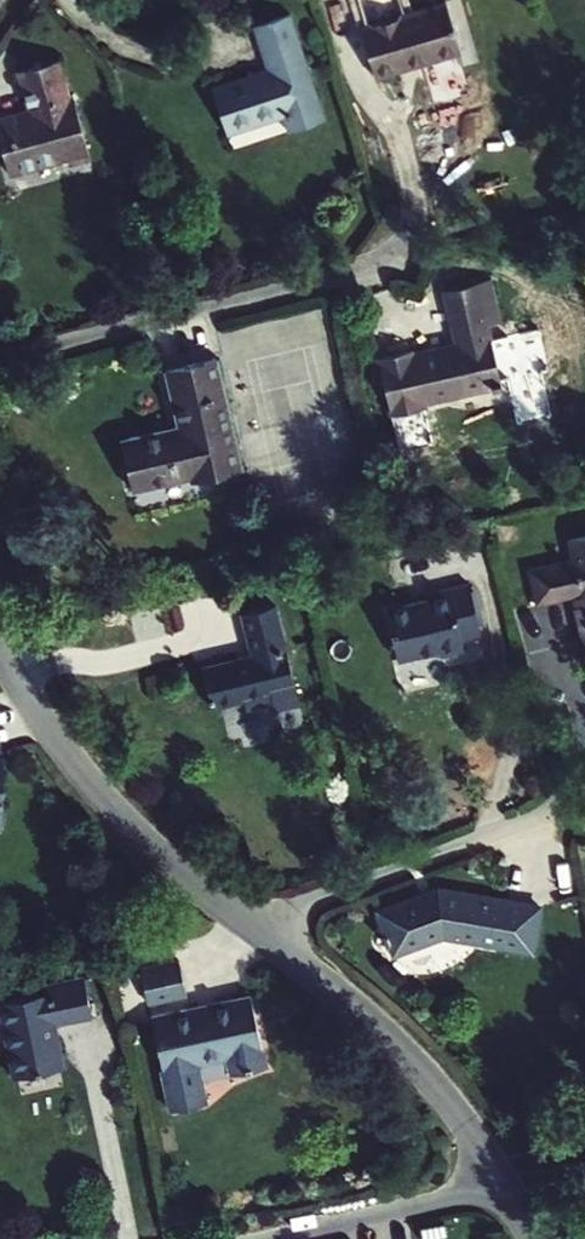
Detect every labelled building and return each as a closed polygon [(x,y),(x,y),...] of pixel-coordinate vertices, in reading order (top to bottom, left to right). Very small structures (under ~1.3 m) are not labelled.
[(366,27),(360,29),(375,78),(399,70),(397,66),(414,61),(415,66),(459,53),(444,3),(405,14),(400,0),(358,0),(366,27)] [(287,133),(325,120),(289,14),(253,25),(267,69),(211,88),(225,135),(282,116),(287,133)] [(57,60),(18,71),(28,109),(0,117),(0,141),(10,175),(66,159),(68,165),(90,158),(74,100),(69,101),(57,60)] [(397,66),(399,70),(415,66),(414,61),(397,66)] [(410,348),(377,357),(391,417),(425,408),(423,403),(501,385),(485,322),(498,319),(488,277),(441,289),(454,342),(411,353),(410,348)] [(241,466),(215,358),(164,370),(178,425),(120,439),(130,489),(189,474),(190,479),(241,466)] [(529,569),(538,603),(573,596),(582,594),(584,606),(576,607),(574,608),(582,642),(584,641),(584,536),(569,539),(574,560),(529,569)] [(463,641),(482,636),(471,585),(429,594),(431,601),(388,610),(399,659),(440,650),(441,656),(465,650),(463,641)] [(582,594),(573,596),(576,607),(584,606),(582,594)] [(295,685),(275,604),(243,611),(252,654),(202,666),(212,706),(295,685)] [(225,707),(233,743),(267,735),(259,700),(225,707)] [(530,950),(538,906),(437,888),(380,911),(389,934),(385,936),(388,943),(392,942),(396,953),(444,934),(530,950)] [(141,964),(149,1003),(196,994),(188,955),(141,964)] [(84,978),(46,986),(47,992),(0,1001),(0,1006),(14,1077),(64,1067),(55,1024),(92,1017),(84,978)] [(266,1067),(251,996),(150,1016),(171,1109),(207,1102),(199,1063),(228,1057),(232,1074),(266,1067)]
